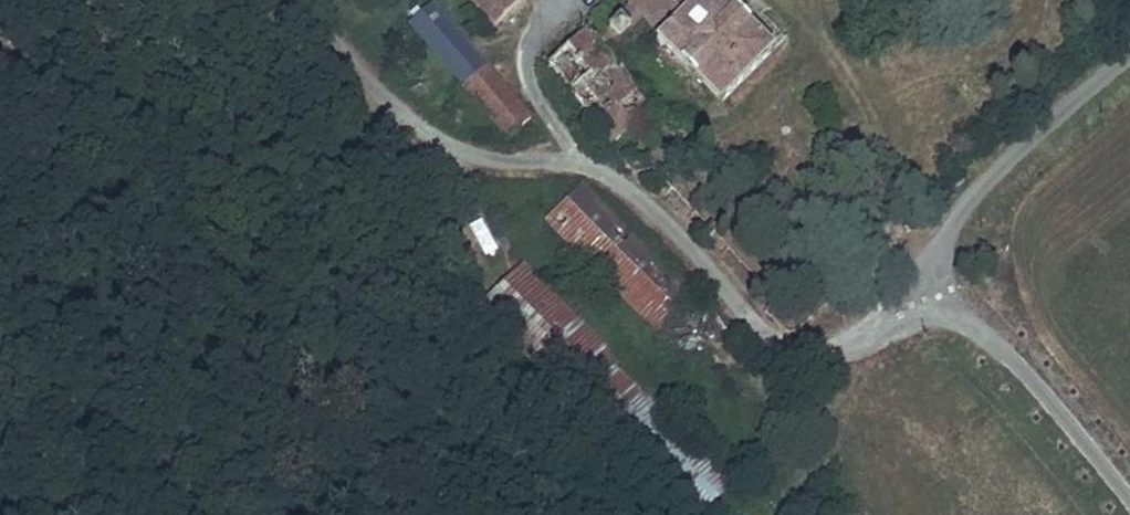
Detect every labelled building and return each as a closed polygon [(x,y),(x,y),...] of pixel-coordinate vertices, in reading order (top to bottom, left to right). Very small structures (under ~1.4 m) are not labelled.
[(495,26),(522,0),(470,0),(495,26)] [(545,62),(615,141),(653,107),(600,50),(643,13),(665,32),(656,42),(717,105),(774,49),(726,0),(648,0),(640,7),(633,0),(629,0),(594,33),(588,26),(545,62)] [(534,120),(431,3),(410,21),(511,138),(534,120)] [(726,337),(592,188),(555,220),(688,367),(726,337)] [(531,253),(485,293),(671,514),(685,514),(727,480),(531,253)]
